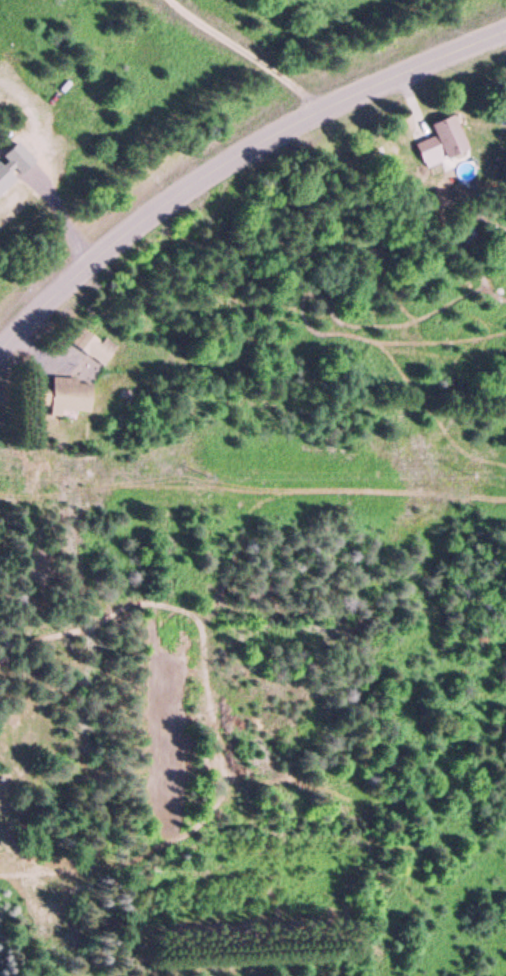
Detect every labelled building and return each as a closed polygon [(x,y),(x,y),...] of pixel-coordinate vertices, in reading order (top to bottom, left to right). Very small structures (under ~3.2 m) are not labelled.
[(434,134),(414,142),(423,166),(467,150),(454,114),(429,123),(434,134)] [(104,336),(101,341),(77,323),(67,338),(102,364),(116,345),(104,336)] [(61,409),(90,411),(91,382),(76,382),(76,376),(52,375),(50,414),(61,414),(61,409)]
